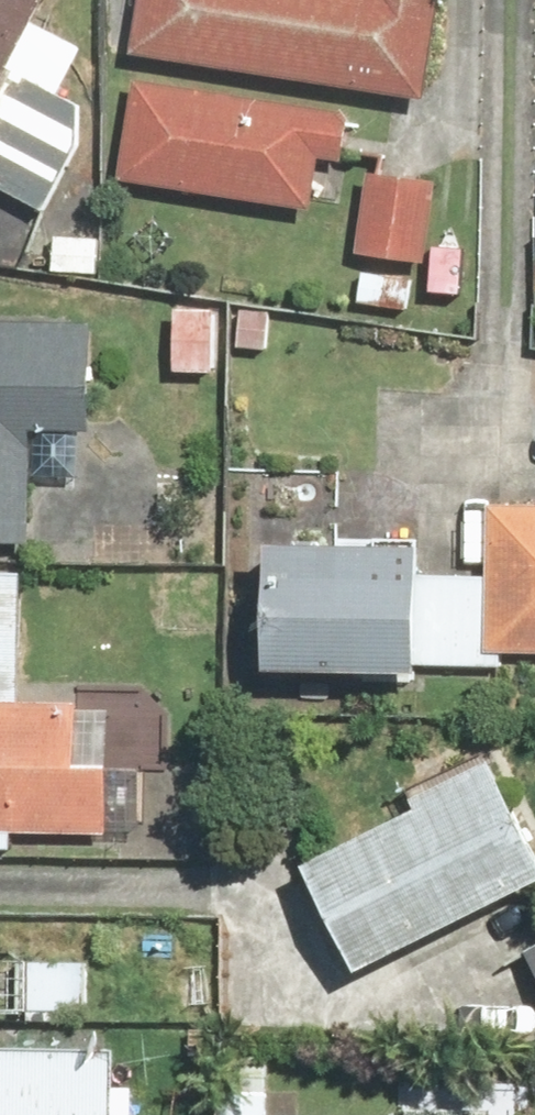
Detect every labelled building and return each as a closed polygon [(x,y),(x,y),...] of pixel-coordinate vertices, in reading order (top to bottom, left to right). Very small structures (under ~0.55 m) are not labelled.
[(66,0),(0,0),(0,191),(49,218),(101,121),(64,101),(89,54),(49,32),(66,0)] [(140,59),(434,103),(449,0),(149,0),(140,59)] [(127,187),(318,213),(326,154),(347,157),(353,114),(141,85),(127,187)] [(441,185),(376,178),(369,262),(434,268),(441,185)] [(346,323),(363,325),(411,328),(415,279),(367,275),(365,304),(348,303),(346,323)] [(226,316),(187,314),(183,377),(223,379),(226,316)] [(40,550),(44,448),(97,450),(102,335),(0,330),(0,548),(40,550)] [(498,510),(495,581),(436,578),(437,561),(284,554),(278,679),(432,686),(432,667),(508,670),(509,654),(534,655),(534,512),(498,510)] [(21,857),(22,838),(115,842),(121,714),(25,710),(30,579),(0,577),(0,856),(21,857)] [(468,950),(460,934),(534,896),(534,835),(501,768),(423,808),(428,817),(317,874),(371,980),(393,969),(400,984),(468,950)] [(96,967),(32,964),(30,1023),(94,1025),(96,967)] [(114,1055),(0,1051),(0,1114),(142,1114),(143,1091),(125,1090),(126,1056),(114,1055)] [(275,1067),(226,1065),(224,1114),(273,1114),(275,1067)] [(524,1092),(409,1087),(408,1114),(523,1114),(524,1092)]
